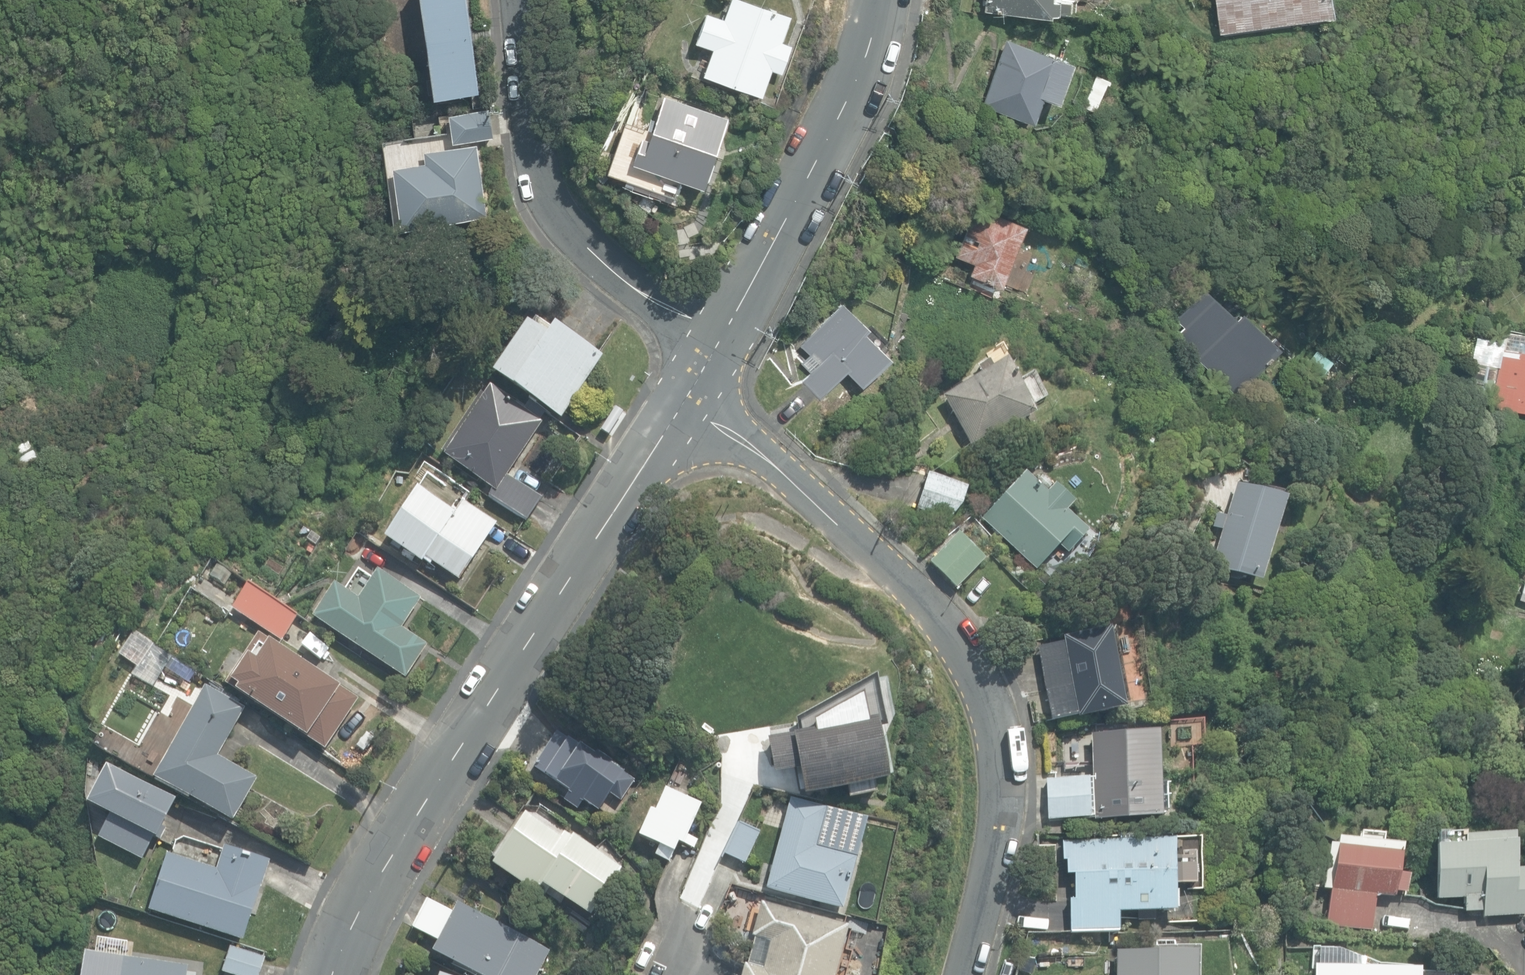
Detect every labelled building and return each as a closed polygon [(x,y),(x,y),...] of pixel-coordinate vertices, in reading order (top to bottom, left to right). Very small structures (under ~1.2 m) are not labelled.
[(434,97),(478,91),(466,0),(421,0),(434,97)] [(761,97),(772,69),(781,72),(791,44),(782,40),(791,16),(748,0),(730,0),(723,17),(706,11),(695,41),(712,48),(702,76),(761,97)] [(1049,16),(1049,13),(1056,13),(1057,0),(985,0),(984,10),(1049,16)] [(1073,0),(1070,0),(1060,0),(1059,15),(1071,16),(1073,0)] [(1218,33),(1331,17),(1329,0),(1214,0),(1218,33)] [(982,104),(1032,122),(1041,97),(1057,102),(1071,62),(1005,38),(982,104)] [(632,161),(703,187),(728,117),(664,94),(649,137),(641,135),(632,161)] [(450,112),(453,141),(493,136),(490,107),(450,112)] [(488,215),(476,143),(421,152),(423,162),(391,167),(400,227),(488,215)] [(969,273),(1001,286),(1025,224),(975,204),(955,254),(974,262),(969,273)] [(1172,335),(1233,392),(1278,345),(1240,310),(1235,315),(1203,285),(1173,317),(1182,325),(1172,335)] [(803,380),(820,396),(845,369),(861,385),(890,355),(865,331),(869,327),(841,300),(800,343),(809,351),(800,361),(811,371),(803,380)] [(492,373),(561,419),(602,356),(537,314),(531,324),(527,322),(492,373)] [(1499,348),(1490,407),(1524,412),(1524,351),(1499,348)] [(989,358),(977,364),(982,373),(994,367),(989,358)] [(943,398),(972,448),(1037,411),(1007,360),(943,398)] [(487,495),(526,521),(542,497),(507,474),(542,421),(540,420),(545,411),(529,401),(525,406),(516,401),(515,403),(490,387),(443,456),(491,488),(487,495)] [(570,455),(579,460),(590,443),(581,438),(570,455)] [(981,518),(1036,570),(1065,538),(1074,546),(1089,530),(1067,510),(1075,501),(1056,483),(1047,492),(1025,471),(981,518)] [(917,508),(949,518),(962,504),(967,487),(928,474),(917,508)] [(1211,568),(1261,583),(1286,499),(1237,484),(1211,568)] [(425,557),(459,580),(497,522),(462,499),(454,510),(418,486),(384,538),(421,562),(425,557)] [(248,584),(284,607),(326,543),(320,539),(332,510),(304,529),(298,525),(248,584)] [(930,561),(957,588),(985,559),(958,532),(930,561)] [(312,617),(405,678),(427,644),(402,627),(421,598),(377,570),(358,599),(334,583),(312,617)] [(297,616),(284,607),(283,609),(248,585),(233,609),(282,640),(297,616)] [(159,639),(139,625),(120,652),(141,666),(159,639)] [(1036,647),(1050,720),(1076,716),(1076,718),(1123,710),(1108,629),(1061,638),(1062,642),(1036,647)] [(225,683),(325,749),(359,698),(259,632),(225,683)] [(143,671),(127,662),(122,670),(115,666),(101,689),(132,707),(145,684),(138,680),(143,671)] [(878,679),(877,673),(795,719),(797,732),(767,737),(771,773),(797,769),(801,795),(845,787),(847,799),(875,794),(873,782),(884,781),(884,777),(891,776),(884,737),(892,717),(886,677),(878,679)] [(153,776),(233,821),(257,778),(218,755),(245,708),(205,685),(153,776)] [(583,800),(599,810),(609,794),(620,801),(634,779),(623,772),(624,769),(611,761),(612,760),(597,750),(595,754),(583,746),(583,745),(558,729),(535,766),(570,789),(564,799),(578,808),(583,800)] [(1090,734),(1093,820),(1160,817),(1156,731),(1090,734)] [(1046,779),(1048,819),(1089,817),(1087,777),(1046,779)] [(92,817),(148,835),(160,799),(104,781),(92,817)] [(655,854),(670,860),(678,841),(683,843),(699,804),(665,790),(656,812),(651,809),(640,836),(659,844),(655,854)] [(766,888),(843,908),(857,856),(817,845),(827,806),(791,796),(766,888)] [(550,888),(590,914),(620,867),(565,831),(562,837),(525,813),(492,864),(544,898),(550,888)] [(724,854),(745,863),(761,830),(739,820),(724,854)] [(1482,911),(1482,917),(1524,915),(1521,871),(1512,872),(1510,837),(1459,839),(1459,835),(1432,837),(1432,848),(1435,900),(1462,898),(1463,912),(1482,911)] [(1326,921),(1372,927),(1376,895),(1394,897),(1395,892),(1405,893),(1407,875),(1396,874),(1400,846),(1336,838),(1335,846),(1327,845),(1322,889),(1330,889),(1326,921)] [(1069,898),(1069,932),(1118,931),(1117,912),(1174,911),(1174,883),(1196,883),(1195,851),(1173,851),(1173,839),(1062,841),(1062,861),(1065,861),(1066,874),(1073,874),(1073,898),(1069,898)] [(149,909),(243,940),(270,859),(224,845),(217,869),(167,852),(149,909)] [(478,974),(536,974),(549,950),(457,903),(454,910),(429,898),(413,927),(438,940),(432,951),(478,974)] [(849,925),(761,901),(752,936),(770,941),(763,968),(744,963),(741,974),(835,974),(849,925)] [(200,951),(213,954),(217,940),(204,936),(200,951)] [(234,974),(260,974),(266,957),(230,945),(222,971),(234,974)] [(1461,973),(1419,972),(1420,967),(1363,966),(1363,959),(1339,949),(1318,949),(1318,965),(1313,965),(1313,974),(1460,974),(1461,973)] [(1196,950),(1116,950),(1116,974),(1196,974),(1196,950)] [(189,965),(123,955),(121,974),(188,974),(189,965)]
